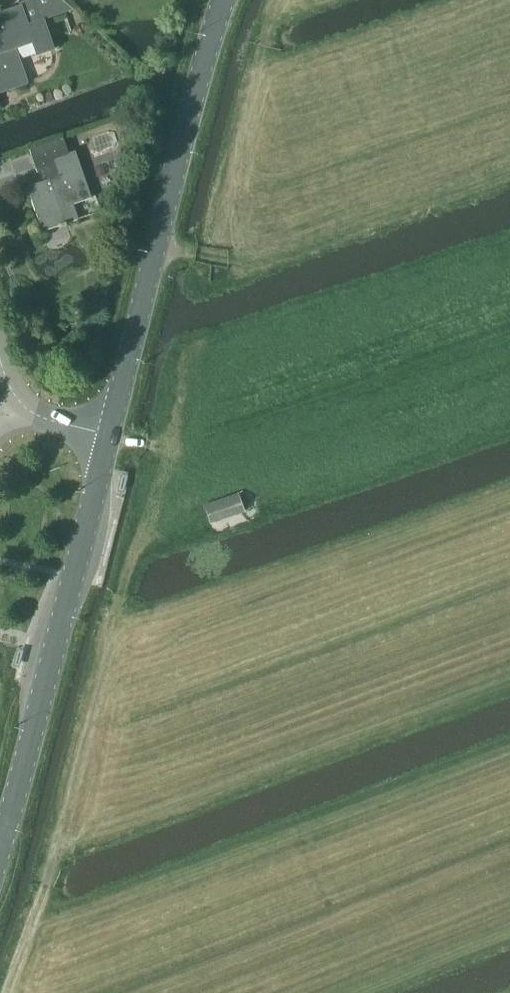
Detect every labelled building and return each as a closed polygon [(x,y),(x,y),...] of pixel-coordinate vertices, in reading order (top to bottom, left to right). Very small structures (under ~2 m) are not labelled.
[(0,13),(0,93),(28,83),(16,49),(33,43),(37,56),(54,50),(44,20),(72,11),(60,0),(29,0),(20,3),(21,6),(0,13)] [(92,197),(76,150),(69,153),(64,138),(30,149),(38,172),(47,169),(50,178),(27,186),(42,231),(59,225),(60,228),(67,225),(66,223),(78,219),(73,204),(92,197)] [(211,524),(245,512),(239,494),(205,506),(211,524)]
